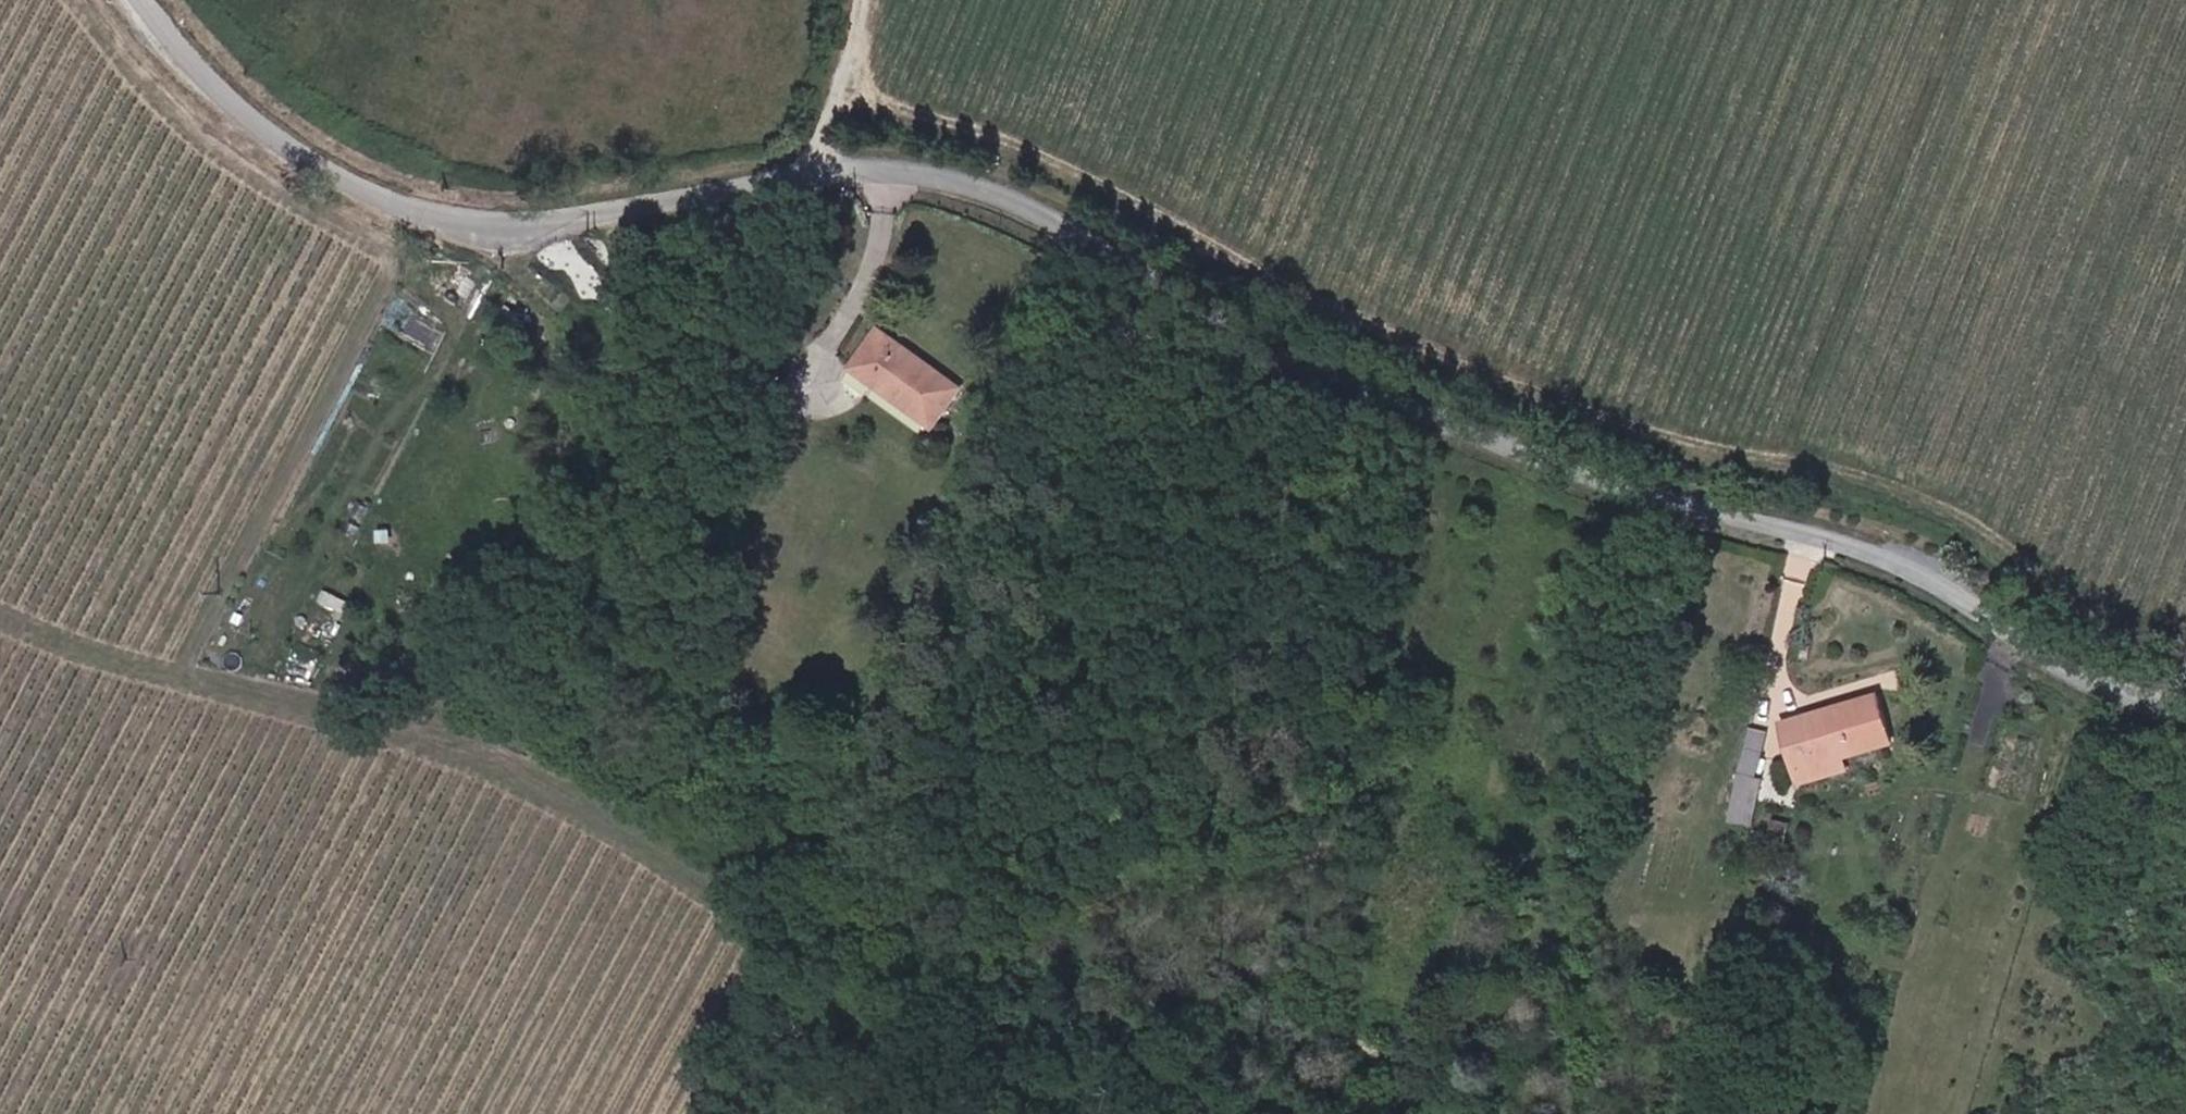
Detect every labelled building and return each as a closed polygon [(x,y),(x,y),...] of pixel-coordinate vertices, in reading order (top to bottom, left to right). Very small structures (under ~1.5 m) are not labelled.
[(959,381),(877,321),(850,359),(932,418),(959,381)] [(1877,712),(1776,737),(1788,785),(1834,773),(1887,759),(1877,712)] [(1739,760),(1734,786),(1754,790),(1759,765),(1739,760)] [(1834,773),(1788,785),(1792,799),(1837,789),(1834,773)] [(1752,816),(1758,791),(1754,790),(1734,786),(1728,811),(1752,816)] [(1752,816),(1728,811),(1724,831),(1747,835),(1752,816)]
